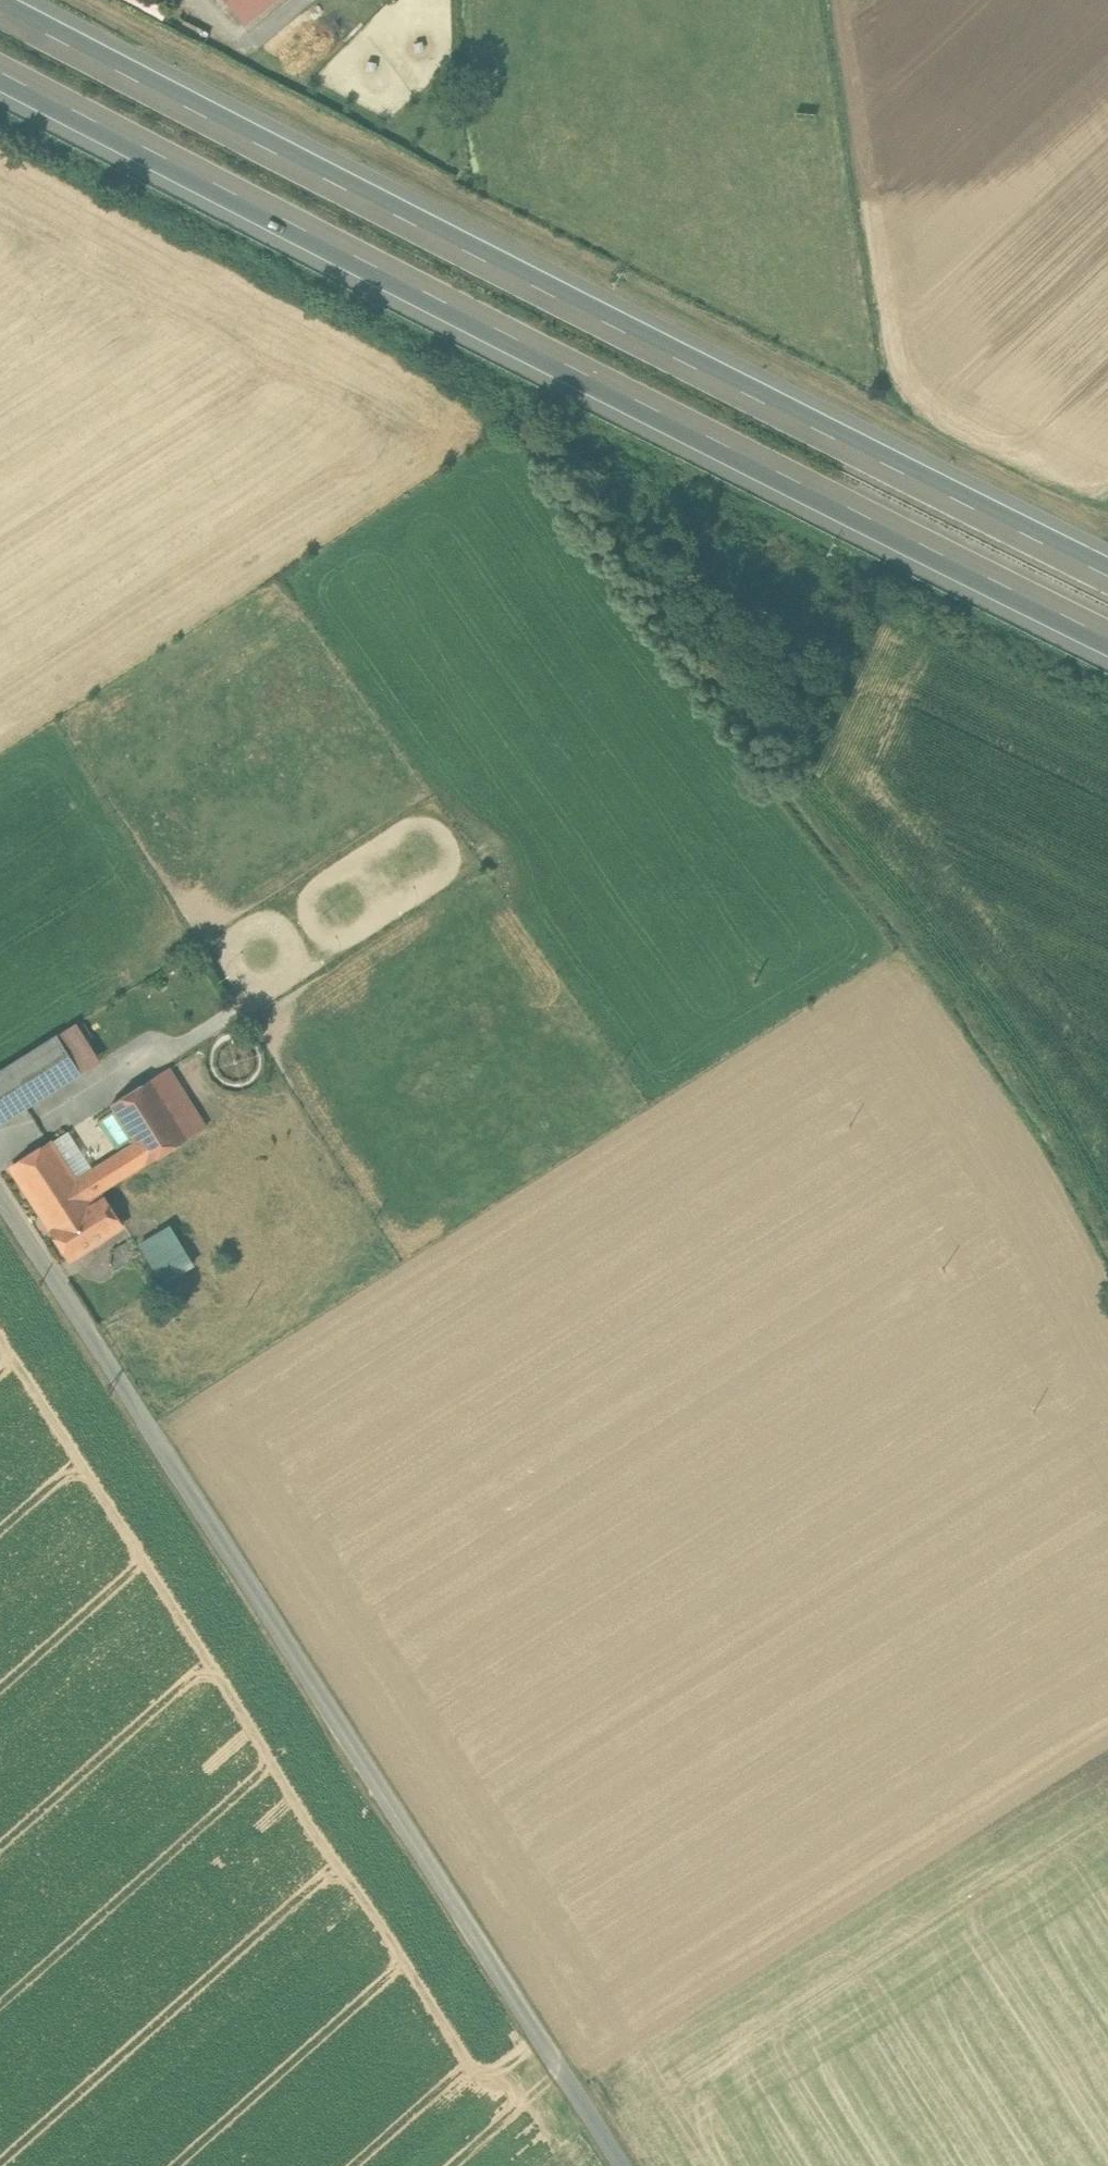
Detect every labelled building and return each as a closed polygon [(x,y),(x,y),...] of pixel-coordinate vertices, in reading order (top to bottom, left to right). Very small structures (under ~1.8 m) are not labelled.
[(228,2),(243,22),(272,0),(230,0),(228,2)] [(63,1028),(86,1067),(101,1058),(79,1019),(63,1028)] [(0,1071),(0,1122),(82,1071),(59,1034),(0,1071)] [(76,1178),(52,1141),(13,1165),(53,1228),(105,1195),(102,1190),(148,1162),(149,1162),(207,1126),(170,1067),(112,1103),(136,1141),(76,1178)] [(53,1228),(53,1229),(71,1257),(123,1223),(105,1195),(53,1228)] [(160,1280),(193,1265),(174,1222),(140,1237),(160,1280)]
